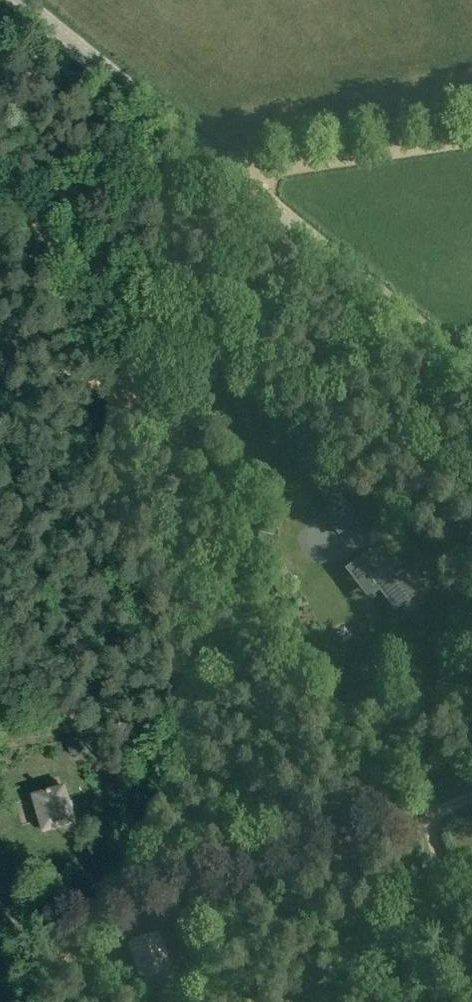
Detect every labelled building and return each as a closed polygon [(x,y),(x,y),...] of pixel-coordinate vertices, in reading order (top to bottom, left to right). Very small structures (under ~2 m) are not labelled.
[(326,513),(342,531),(358,516),(342,498),(326,513)] [(382,561),(369,571),(398,609),(418,594),(403,575),(397,580),(382,561)] [(112,744),(125,741),(123,733),(110,736),(112,744)] [(34,797),(43,831),(72,823),(69,812),(70,812),(66,799),(65,799),(63,789),(34,797)] [(158,936),(129,946),(144,987),(172,977),(158,936)]
